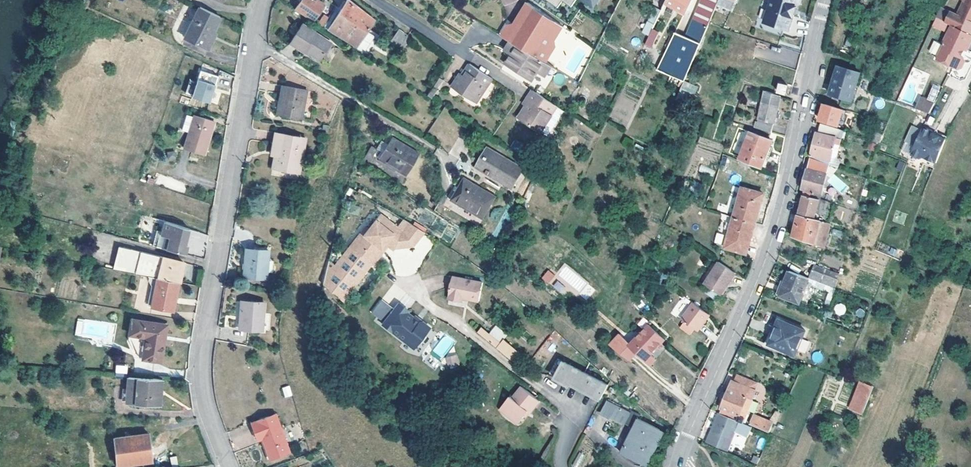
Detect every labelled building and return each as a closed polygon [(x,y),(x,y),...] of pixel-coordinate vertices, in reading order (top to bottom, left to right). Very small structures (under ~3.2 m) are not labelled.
[(295,9),(313,21),(324,4),(319,0),(301,0),(295,9)] [(331,26),(337,30),(335,33),(357,47),(375,19),(350,0),(348,0),(331,26)] [(719,0),(702,0),(694,19),(708,25),(719,0)] [(769,0),(761,0),(752,25),(780,34),(783,27),(763,20),(769,0)] [(763,20),(783,27),(787,28),(792,12),(790,11),(792,4),(795,5),(798,3),(799,0),(769,0),(763,20)] [(946,21),(970,34),(970,0),(961,0),(963,4),(958,15),(952,12),(946,21)] [(555,42),(563,28),(529,4),(516,25),(506,40),(511,43),(542,63),(555,42)] [(221,16),(199,6),(185,36),(209,48),(217,32),(214,30),(221,16)] [(708,25),(694,19),(687,37),(676,32),(658,69),(685,81),(708,25)] [(291,43),(305,52),(307,50),(312,53),(322,59),(332,43),(303,24),(291,43)] [(502,37),(506,40),(516,25),(509,27),(502,37)] [(958,69),(961,68),(964,61),(963,58),(961,57),(965,50),(967,51),(970,42),(970,34),(953,25),(945,40),(946,40),(937,59),(958,69)] [(400,28),(394,37),(402,43),(408,34),(400,28)] [(652,46),(660,31),(653,28),(646,43),(652,46)] [(390,42),(399,48),(402,43),(394,37),(390,42)] [(555,42),(542,63),(546,65),(555,50),(555,42)] [(937,54),(940,44),(932,42),(930,52),(937,54)] [(542,63),(511,43),(506,52),(512,56),(506,64),(533,82),(538,73),(545,77),(551,69),(546,65),(542,63)] [(471,91),(478,97),(491,78),(468,63),(464,70),(466,71),(463,75),(461,74),(459,72),(451,85),(467,96),(471,91)] [(837,65),(833,81),(855,88),(860,72),(837,65)] [(922,90),(929,74),(912,66),(898,99),(911,105),(918,89),(922,90)] [(433,98),(443,81),(438,78),(428,95),(433,98)] [(193,94),(189,107),(203,112),(206,103),(210,104),(216,87),(198,80),(193,94)] [(685,81),(678,95),(691,101),(697,86),(685,81)] [(852,100),(855,88),(833,81),(829,93),(852,100)] [(781,83),(779,91),(786,93),(788,85),(781,83)] [(307,90),(282,86),(277,113),(302,118),(307,90)] [(934,86),(929,98),(936,101),(942,89),(934,86)] [(189,107),(193,94),(187,91),(182,105),(189,107)] [(471,91),(467,96),(475,102),(478,97),(471,91)] [(532,126),(539,131),(555,107),(531,91),(525,100),(528,102),(525,106),(521,113),(523,114),(525,124),(530,128),(532,126)] [(766,92),(758,129),(773,134),(777,117),(779,118),(781,113),(777,112),(781,96),(774,94),(766,92)] [(921,97),(917,109),(930,113),(936,102),(921,97)] [(824,103),(819,119),(839,126),(843,109),(824,103)] [(189,132),(194,117),(188,115),(183,130),(189,132)] [(194,117),(189,132),(184,147),(204,153),(214,122),(195,116),(194,117)] [(816,132),(810,157),(829,164),(836,137),(839,137),(841,130),(820,123),(818,132),(816,132)] [(933,127),(925,123),(912,151),(922,155),(925,154),(938,159),(947,136),(940,133),(935,134),(934,133),(935,131),(933,127)] [(751,131),(740,159),(761,168),(772,140),(751,131)] [(879,141),(882,134),(876,132),(873,139),(879,141)] [(272,168),(300,173),(300,171),(306,138),(275,133),(273,145),(277,145),(274,156),(272,168)] [(419,153),(392,137),(379,158),(406,175),(419,153)] [(377,149),(372,145),(364,157),(369,161),(377,149)] [(732,147),(726,145),(724,153),(729,155),(732,147)] [(488,148),(477,166),(512,186),(523,169),(488,148)] [(810,157),(801,192),(802,192),(820,198),(821,199),(829,164),(810,157)] [(833,177),(829,185),(844,192),(848,184),(833,177)] [(496,197),(465,178),(451,199),(484,219),(496,197)] [(757,191),(743,187),(734,217),(755,223),(762,202),(755,200),(757,191)] [(755,200),(762,202),(764,193),(757,191),(755,200)] [(802,192),(797,215),(815,219),(820,198),(802,192)] [(330,260),(324,284),(342,300),(372,263),(388,242),(396,248),(394,250),(413,248),(425,233),(405,220),(399,228),(381,214),(370,229),(365,235),(362,233),(336,265),(330,260)] [(830,223),(815,219),(797,215),(791,236),(824,247),(830,223)] [(755,223),(734,217),(725,247),(740,252),(743,243),(749,245),(755,223)] [(189,229),(165,221),(162,235),(170,238),(167,249),(186,254),(188,245),(186,244),(189,229)] [(721,245),(724,234),(717,233),(714,243),(721,245)] [(161,235),(158,247),(167,249),(170,238),(162,235),(161,235)] [(372,263),(342,300),(343,301),(373,264),(374,265),(389,246),(394,250),(396,248),(388,242),(372,263)] [(743,243),(740,252),(747,254),(749,245),(743,243)] [(184,263),(119,246),(114,269),(156,278),(180,283),(184,263)] [(269,251),(246,249),(244,276),(266,278),(269,251)] [(736,273),(719,261),(705,283),(721,294),(736,273)] [(555,275),(586,301),(596,289),(565,263),(555,275)] [(549,284),(556,276),(548,269),(541,278),(549,284)] [(799,303),(808,278),(789,270),(780,295),(799,303)] [(809,278),(835,288),(837,280),(812,270),(809,278)] [(175,311),(180,283),(156,278),(151,306),(175,311)] [(483,284),(454,278),(449,300),(464,303),(464,299),(480,302),(483,284)] [(384,321),(382,323),(413,348),(430,327),(422,321),(419,321),(414,316),(407,311),(408,310),(399,302),(394,308),(382,298),(372,311),(384,321)] [(264,303),(242,300),(239,329),(262,330),(264,303)] [(709,315),(693,303),(681,319),(696,332),(709,315)] [(834,307),(839,314),(845,310),(841,303),(834,307)] [(78,317),(74,336),(112,344),(116,324),(78,317)] [(131,318),(129,334),(146,337),(143,359),(162,362),(167,325),(131,318)] [(805,330),(778,320),(768,344),(795,355),(805,330)] [(649,324),(647,327),(663,342),(666,339),(649,324)] [(651,355),(659,346),(661,349),(664,346),(661,344),(663,342),(647,327),(631,345),(619,334),(610,343),(629,359),(636,353),(649,364),(652,365),(655,361),(655,358),(651,355)] [(482,328),(479,332),(507,355),(513,348),(504,340),(501,343),(482,328)] [(140,359),(143,359),(146,337),(129,334),(140,359)] [(445,334),(433,351),(442,357),(454,341),(445,334)] [(822,353),(813,352),(812,362),(821,362),(822,353)] [(460,363),(457,354),(447,357),(449,366),(460,363)] [(594,396),(600,399),(601,399),(607,387),(563,363),(564,362),(556,358),(548,375),(570,386),(571,384),(580,388),(587,392),(594,396)] [(127,374),(127,364),(115,365),(115,375),(127,374)] [(743,386),(754,390),(758,381),(736,372),(732,381),(743,386)] [(127,388),(126,401),(161,404),(163,379),(128,376),(127,388)] [(743,386),(732,381),(730,387),(729,387),(721,408),(728,411),(739,415),(738,420),(742,422),(754,390),(743,386)] [(284,398),(292,396),(290,385),(282,387),(284,398)] [(514,399),(503,412),(520,427),(531,414),(533,416),(542,405),(525,390),(515,401),(514,399)] [(866,398),(858,395),(852,407),(861,411),(866,398)] [(611,415),(626,423),(630,412),(608,401),(602,414),(610,418),(611,415)] [(626,423),(634,427),(638,419),(640,415),(631,410),(630,412),(626,423)] [(726,415),(738,420),(739,415),(728,411),(726,415)] [(726,415),(720,413),(708,442),(726,449),(734,430),(747,436),(751,426),(742,422),(738,420),(726,415)] [(256,421),(261,439),(262,439),(270,458),(289,451),(275,414),(256,421)] [(773,422),(753,414),(749,423),(769,432),(773,422)] [(621,453),(643,463),(648,466),(648,465),(654,453),(650,450),(660,430),(638,419),(634,427),(621,453)] [(256,421),(252,423),(258,440),(261,439),(256,421)] [(650,450),(654,453),(665,432),(660,430),(650,450)] [(114,437),(118,466),(142,463),(142,460),(152,459),(148,434),(114,437)] [(575,466),(580,466),(585,455),(579,452),(572,466),(575,466)] [(170,457),(172,466),(178,466),(177,456),(170,457)]
